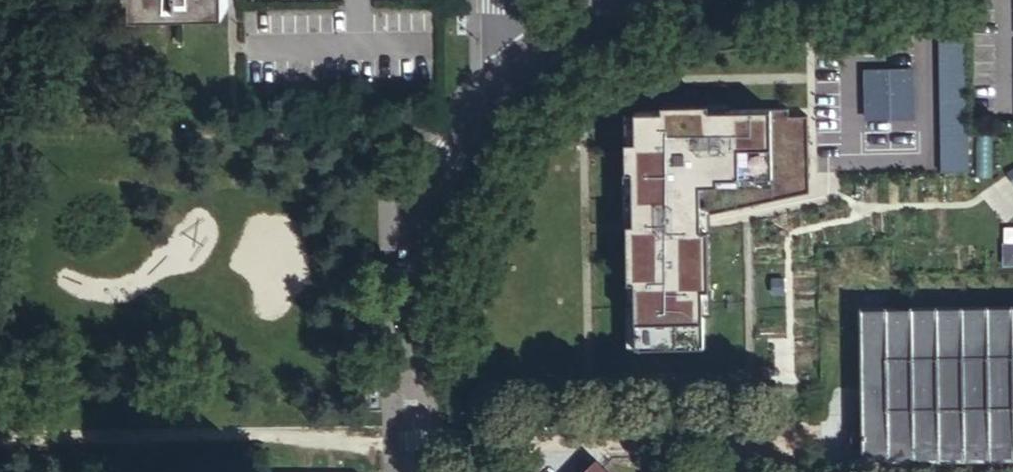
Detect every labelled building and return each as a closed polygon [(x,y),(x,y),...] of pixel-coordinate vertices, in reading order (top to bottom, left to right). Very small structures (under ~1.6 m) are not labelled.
[(139,9),(230,6),(229,0),(139,0),(139,9)] [(634,280),(635,347),(704,346),(704,288),(710,288),(710,229),(703,229),(703,215),(777,197),(777,178),(808,178),(807,115),(788,115),(788,108),(707,109),(707,102),(659,103),(659,109),(632,110),(633,140),(626,140),(627,171),(633,171),(634,249),(628,249),(628,281),(634,280)] [(808,191),(808,178),(777,178),(777,197),(808,191)] [(860,303),(862,459),(1012,457),(1012,300),(860,303)] [(602,462),(592,471),(612,471),(602,462)]
